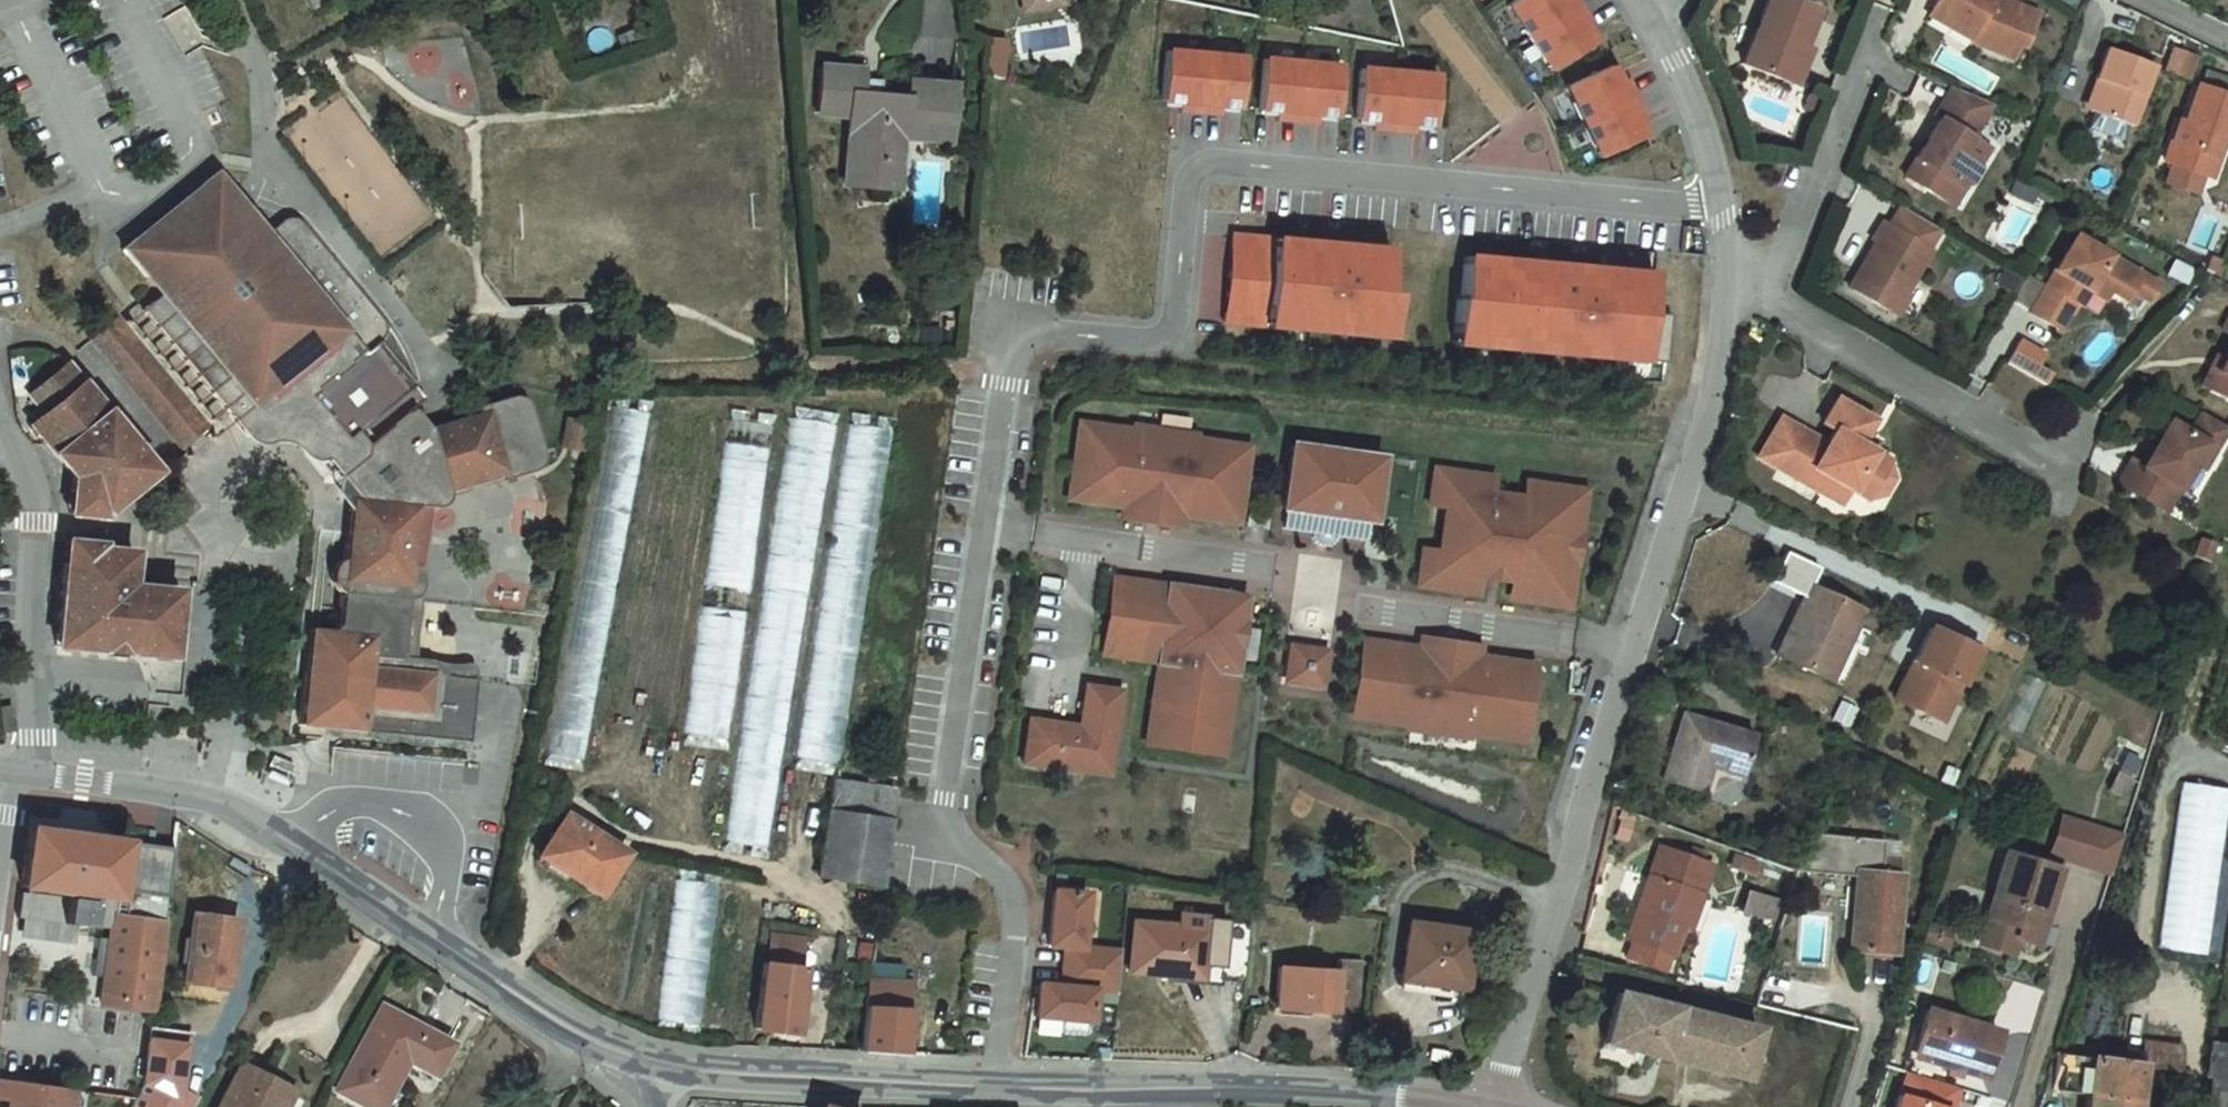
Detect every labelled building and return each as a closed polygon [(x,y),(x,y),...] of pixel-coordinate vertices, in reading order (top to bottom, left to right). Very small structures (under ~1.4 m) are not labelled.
[(1025,10),(1050,6),(1049,0),(1023,0),(1025,10)] [(1505,2),(1547,68),(1583,45),(1581,42),(1573,29),(1578,26),(1580,25),(1564,0),(1509,0),(1505,2)] [(1786,0),(1766,0),(1740,68),(1780,82),(1793,46),(1800,49),(1815,11),(1786,0)] [(1930,5),(1971,29),(1968,35),(1967,37),(2010,55),(2016,42),(2022,44),(2036,11),(2009,0),(1933,0),(1930,5)] [(1971,29),(1930,5),(1927,11),(1968,35),(1971,29)] [(1573,29),(1581,42),(1586,39),(1578,26),(1573,29)] [(1006,41),(989,40),(987,73),(1004,78),(1006,41)] [(1800,49),(1793,46),(1780,82),(1793,87),(1806,51),(1800,49)] [(2161,71),(2186,75),(2190,52),(2166,47),(2161,71)] [(1216,109),(1216,104),(1233,106),(1235,106),(1240,55),(1163,48),(1158,98),(1162,98),(1177,100),(1176,105),(1176,108),(1216,111),(1216,109)] [(2093,118),(2100,120),(2126,128),(2133,130),(2155,68),(2110,52),(2097,82),(2104,84),(2093,118)] [(1313,118),(1313,112),(1330,114),(1332,114),(1337,63),(1260,56),(1255,107),(1258,107),(1274,108),(1273,114),(1273,116),(1313,120),(1313,118)] [(1410,128),(1410,123),(1427,124),(1429,124),(1434,73),(1356,66),(1352,117),(1355,117),(1371,119),(1370,124),(1370,127),(1409,130),(1410,128)] [(1615,82),(1610,84),(1603,69),(1602,67),(1563,86),(1596,156),(1635,137),(1634,134),(1627,120),(1632,118),(1634,117),(1617,81),(1615,82)] [(1610,84),(1615,82),(1609,67),(1603,69),(1610,84)] [(819,71),(815,117),(851,120),(846,186),(899,189),(903,133),(946,136),(951,89),(902,84),(901,99),(853,94),(855,74),(819,71)] [(1990,103),(1950,86),(1933,114),(1938,117),(1902,174),(1938,197),(1949,180),(1955,185),(1967,182),(1976,168),(1973,156),(1961,148),(1969,136),(1990,103)] [(2163,168),(2205,182),(2219,141),(2227,143),(2227,141),(2227,100),(2201,91),(2188,128),(2178,124),(2163,168)] [(1627,120),(1634,134),(1639,132),(1632,118),(1627,120)] [(2120,145),(2126,128),(2100,120),(2093,137),(2120,145)] [(1988,148),(1969,136),(1961,148),(1973,156),(1976,168),(1988,148)] [(357,596),(356,564),(408,561),(415,506),(429,507),(435,507),(441,504),(445,500),(447,496),(530,473),(538,469),(544,462),(537,426),(521,397),(514,397),(476,408),(477,414),(426,428),(416,415),(413,413),(410,412),(408,412),(425,399),(412,383),(409,372),(403,358),(398,345),(392,334),(383,323),(305,224),(302,222),(298,220),(295,219),(291,218),(288,218),(284,219),(280,220),(276,223),(273,226),(265,233),(212,174),(122,250),(158,297),(139,310),(245,436),(302,438),(323,458),(338,476),(359,502),(346,509),(341,562),(339,590),(337,606),(347,605),(357,596)] [(1949,180),(1938,197),(1952,206),(1967,182),(1955,185),(1949,180)] [(1899,205),(1888,224),(1927,247),(1938,228),(1899,205)] [(1888,224),(1881,220),(1871,238),(1875,241),(1848,286),(1892,312),(1929,248),(1927,247),(1888,224)] [(2139,270),(2073,231),(2028,310),(2057,326),(2073,299),(2079,302),(2088,287),(2093,279),(2108,287),(2124,296),(2129,288),(2139,270)] [(1268,239),(1227,235),(1218,321),(1260,326),(1260,318),(1267,247),(1268,239)] [(1289,249),(1290,241),(1290,238),(1269,236),(1268,239),(1267,247),(1289,249)] [(1290,241),(1289,249),(1267,247),(1260,318),(1287,321),(1286,327),(1360,334),(1361,327),(1387,329),(1391,296),(1382,295),(1386,250),(1290,241)] [(1497,261),(1462,258),(1458,301),(1454,301),(1451,338),(1477,340),(1476,348),(1617,362),(1617,355),(1643,358),(1643,362),(1663,364),(1668,316),(1647,314),(1650,283),(1624,280),(1625,273),(1524,264),(1523,271),(1497,268),(1497,261)] [(1523,271),(1524,264),(1524,261),(1498,258),(1497,261),(1497,268),(1523,271)] [(1625,270),(1625,273),(1624,280),(1650,283),(1651,272),(1625,270)] [(2157,280),(2139,270),(2129,288),(2147,298),(2157,280)] [(2108,287),(2093,279),(2088,287),(2103,296),(2108,287)] [(2227,309),(2219,327),(2227,332),(2227,309)] [(1287,321),(1260,318),(1260,326),(1259,328),(1286,331),(1286,327),(1287,321)] [(97,341),(186,449),(208,432),(118,323),(97,341)] [(1361,327),(1360,334),(1360,337),(1386,339),(1387,329),(1361,327)] [(1477,340),(1451,338),(1450,348),(1476,350),(1476,348),(1477,340)] [(2042,352),(2018,338),(2005,359),(2044,381),(2050,370),(2036,363),(2042,352)] [(2220,357),(2204,388),(2227,400),(2227,341),(2220,357)] [(2220,357),(2213,352),(2197,384),(2204,388),(2220,357)] [(1617,355),(1617,362),(1616,365),(1642,368),(1643,362),(1643,358),(1617,355)] [(75,475),(71,512),(102,515),(152,474),(65,367),(30,395),(44,413),(32,423),(75,475)] [(1781,413),(1758,453),(1820,488),(1828,473),(1849,485),(1865,494),(1883,490),(1892,473),(1887,455),(1872,446),(1860,439),(1865,430),(1873,415),(1836,394),(1822,419),(1833,425),(1825,438),(1781,413)] [(648,415),(608,408),(541,764),(581,771),(648,415)] [(2223,423),(2197,408),(2186,428),(2165,417),(2139,461),(2129,455),(2115,479),(2162,506),(2190,459),(2201,439),(2211,444),(2223,423)] [(559,443),(582,448),(587,421),(565,417),(559,443)] [(833,424),(793,418),(728,840),(768,846),(833,424)] [(888,428),(849,423),(798,758),(837,764),(888,428)] [(1134,431),(1080,423),(1069,499),(1123,506),(1123,511),(1181,519),(1182,515),(1236,523),(1247,447),(1193,439),(1194,435),(1135,426),(1134,431)] [(302,438),(245,436),(247,439),(251,441),(255,443),(260,444),(269,442),(276,441),(287,443),(294,448),(301,455),(308,459),(316,460),(323,458),(302,438)] [(2211,444),(2201,439),(2190,459),(2200,464),(2211,444)] [(771,449),(731,443),(687,739),(726,745),(771,449)] [(1380,458),(1292,445),(1283,508),(1287,508),(1284,528),(1313,532),(1313,536),(1315,539),(1317,541),(1321,543),(1324,544),(1328,543),(1331,541),(1334,539),(1335,536),(1364,540),(1367,520),(1371,520),(1380,458)] [(1482,475),(1435,469),(1430,504),(1446,506),(1440,552),(1423,550),(1418,585),(1465,591),(1465,586),(1476,587),(1479,567),(1514,572),(1511,592),(1522,594),(1521,600),(1568,606),(1573,572),(1556,569),(1563,523),(1579,526),(1584,491),(1538,484),(1537,489),(1526,488),(1525,499),(1489,494),(1491,483),(1481,481),(1482,475)] [(335,494),(346,509),(359,502),(338,476),(334,481),(333,488),(335,494)] [(429,507),(415,506),(408,561),(420,560),(429,507)] [(1579,526),(1563,523),(1556,569),(1573,572),(1579,526)] [(68,543),(60,645),(171,654),(176,591),(131,587),(134,553),(96,550),(96,546),(68,543)] [(1797,589),(1802,591),(1811,573),(1771,552),(1756,582),(1791,600),(1797,589)] [(420,560),(408,561),(404,597),(398,660),(409,661),(415,591),(417,587),(418,582),(417,578),(420,560)] [(404,597),(408,561),(356,564),(357,596),(347,605),(337,606),(335,631),(324,638),(310,637),(302,726),(326,728),(327,721),(344,723),(344,729),(470,742),(476,680),(432,675),(433,664),(409,661),(398,660),(404,597)] [(336,589),(339,590),(341,562),(339,562),(334,565),(330,569),(328,573),(327,578),(329,582),(331,586),(336,589)] [(1245,597),(1115,578),(1104,654),(1158,662),(1147,741),(1222,752),(1245,597)] [(1791,600),(1767,647),(1824,675),(1854,617),(1802,591),(1797,589),(1791,600)] [(1953,678),(1972,639),(1925,616),(1903,662),(1902,661),(1887,693),(1934,715),(1952,677),(1953,678)] [(1419,649),(1365,641),(1354,716),(1408,724),(1408,728),(1466,737),(1466,732),(1521,740),(1532,665),(1477,657),(1478,653),(1420,644),(1419,649)] [(1325,651),(1291,646),(1287,679),(1320,684),(1325,651)] [(1121,690),(1085,685),(1079,726),(1029,719),(1023,762),(1109,775),(1121,690)] [(1732,754),(1743,720),(1684,700),(1684,699),(1675,695),(1663,727),(1665,728),(1652,764),(1689,777),(1696,756),(1701,743),(1732,754)] [(344,723),(327,721),(326,728),(344,729),(344,723)] [(1728,767),(1732,754),(1701,743),(1696,756),(1728,767)] [(274,756),(271,765),(292,774),(295,765),(283,760),(274,756)] [(273,771),(270,778),(288,785),(291,778),(273,771)] [(834,778),(816,883),(877,889),(895,785),(834,778)] [(2152,945),(2202,953),(2227,792),(2227,788),(2179,780),(2152,945)] [(565,812),(535,858),(565,878),(570,870),(598,889),(623,851),(565,812)] [(2116,834),(2055,816),(2044,853),(2104,871),(2116,834)] [(26,917),(33,918),(32,928),(31,938),(83,943),(83,933),(84,923),(111,926),(114,896),(121,897),(120,917),(118,917),(116,940),(104,939),(101,977),(112,978),(110,1004),(163,1008),(170,921),(173,892),(178,846),(127,841),(36,829),(29,888),(26,917)] [(1847,874),(1841,947),(1888,951),(1894,878),(1890,877),(1892,860),(1875,858),(1876,842),(1798,835),(1788,869),(1847,874)] [(1662,953),(1683,895),(1690,897),(1702,861),(1654,844),(1620,941),(1625,943),(1620,959),(1655,969),(1660,952),(1662,953)] [(2055,868),(1996,850),(1969,938),(1996,947),(1999,936),(2033,944),(2055,868)] [(570,870),(565,878),(593,897),(598,889),(570,870)] [(718,887),(679,882),(661,1025),(700,1030),(718,887)] [(1086,893),(1053,890),(1048,945),(1064,947),(1081,948),(1086,893)] [(1767,917),(1772,899),(1739,890),(1734,908),(1767,917)] [(1124,913),(1121,964),(1193,970),(1196,918),(1124,913)] [(1401,913),(1393,969),(1458,980),(1464,922),(1401,913)] [(243,930),(204,921),(190,989),(237,992),(243,930)] [(766,960),(799,965),(803,937),(770,933),(766,960)] [(1081,948),(1064,947),(1060,985),(1093,989),(1115,991),(1119,951),(1081,948)] [(1277,958),(1275,1001),(1355,1004),(1360,952),(1335,950),(1335,961),(1277,958)] [(754,1026),(795,1031),(804,966),(799,965),(766,960),(761,960),(754,1026)] [(864,966),(860,1010),(863,1010),(860,1051),(898,1052),(902,1012),(904,982),(877,980),(878,967),(864,966)] [(1060,985),(1038,983),(1035,1016),(1091,1021),(1093,989),(1060,985)] [(1614,985),(1597,1038),(1733,1077),(1746,1027),(1614,985)] [(1919,1006),(1906,1048),(1933,1056),(1931,1062),(1974,1075),(1988,1029),(1919,1006)] [(397,1019),(343,1097),(359,1106),(395,1106),(415,1073),(442,1089),(461,1060),(397,1019)] [(2200,1097),(2227,1102),(2227,1032),(2212,1030),(2200,1097)] [(155,1047),(189,1053),(193,1036),(158,1031),(155,1047)] [(2134,1063),(2137,1064),(2171,1069),(2172,1043),(2135,1039),(2134,1063)] [(149,1086),(137,1106),(178,1106),(181,1103),(183,1091),(189,1053),(155,1047),(149,1086)] [(2042,1087),(2077,1092),(2075,1106),(2130,1106),(2137,1064),(2134,1063),(2049,1051),(2042,1087)] [(1955,1087),(1902,1070),(1891,1106),(1949,1106),(1955,1087)] [(244,1074),(227,1106),(300,1106),(301,1105),(244,1074)] [(71,1089),(0,1083),(0,1106),(6,1106),(68,1106),(71,1089)] [(203,1101),(183,1091),(181,1103),(178,1106),(200,1106),(203,1101)]
